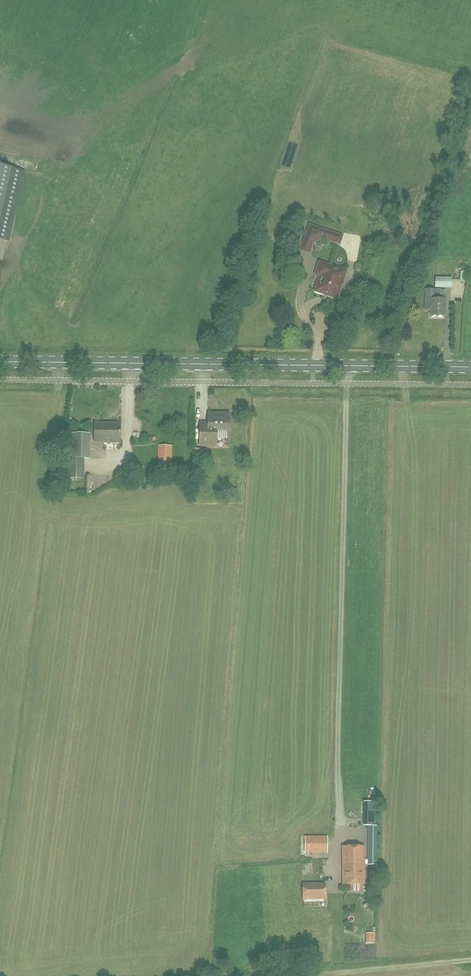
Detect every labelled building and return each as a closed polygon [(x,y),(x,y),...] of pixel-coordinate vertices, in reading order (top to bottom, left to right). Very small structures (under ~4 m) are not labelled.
[(7,241),(23,171),(0,166),(0,239),(7,241)] [(309,225),(304,240),(312,243),(323,239),(331,241),(334,233),(309,225)] [(326,276),(330,266),(319,262),(316,271),(318,275),(320,276),(316,288),(318,292),(329,295),(332,287),(331,286),(333,280),(331,280),(331,277),(326,276)] [(346,271),(330,266),(326,276),(331,277),(331,280),(333,280),(331,286),(332,287),(329,295),(334,297),(338,295),(346,271)] [(452,288),(452,278),(435,278),(435,288),(452,288)] [(444,317),(445,300),(440,300),(440,290),(425,290),(425,310),(430,310),(430,316),(444,317)] [(199,432),(199,445),(216,445),(216,438),(228,438),(229,438),(229,415),(228,415),(216,415),(216,414),(208,414),(208,423),(200,423),(199,423),(199,432)] [(94,423),(94,442),(120,442),(120,424),(94,423)] [(68,433),(68,458),(68,478),(83,478),(84,458),(89,458),(89,433),(68,433)] [(172,466),(172,446),(158,445),(158,466),(172,466)] [(375,823),(375,803),(363,803),(363,823),(375,823)] [(368,826),(368,865),(377,865),(377,826),(368,826)] [(304,853),(327,853),(326,837),(304,837),(304,853)] [(342,847),(342,884),(363,884),(363,847),(342,847)] [(325,899),(324,885),(324,884),(302,885),(303,899),(325,899)] [(368,933),(368,944),(378,944),(378,933),(368,933)]
